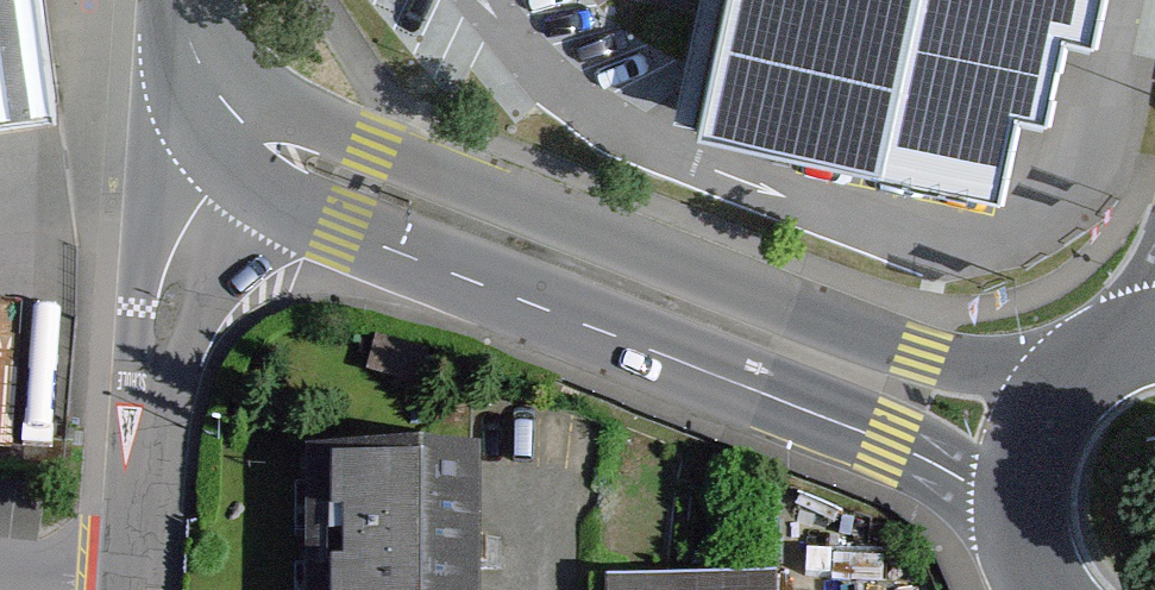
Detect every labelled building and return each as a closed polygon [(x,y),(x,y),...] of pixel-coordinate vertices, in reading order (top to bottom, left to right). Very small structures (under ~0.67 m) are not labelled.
[(80,90),(67,0),(0,0),(0,102),(80,90)] [(725,127),(1027,188),(1044,106),(1073,112),(1090,28),(1123,35),(1130,0),(751,0),(725,127)] [(507,461),(338,459),(336,589),(505,589),(507,461)] [(801,584),(625,582),(625,589),(801,589),(801,584)]
